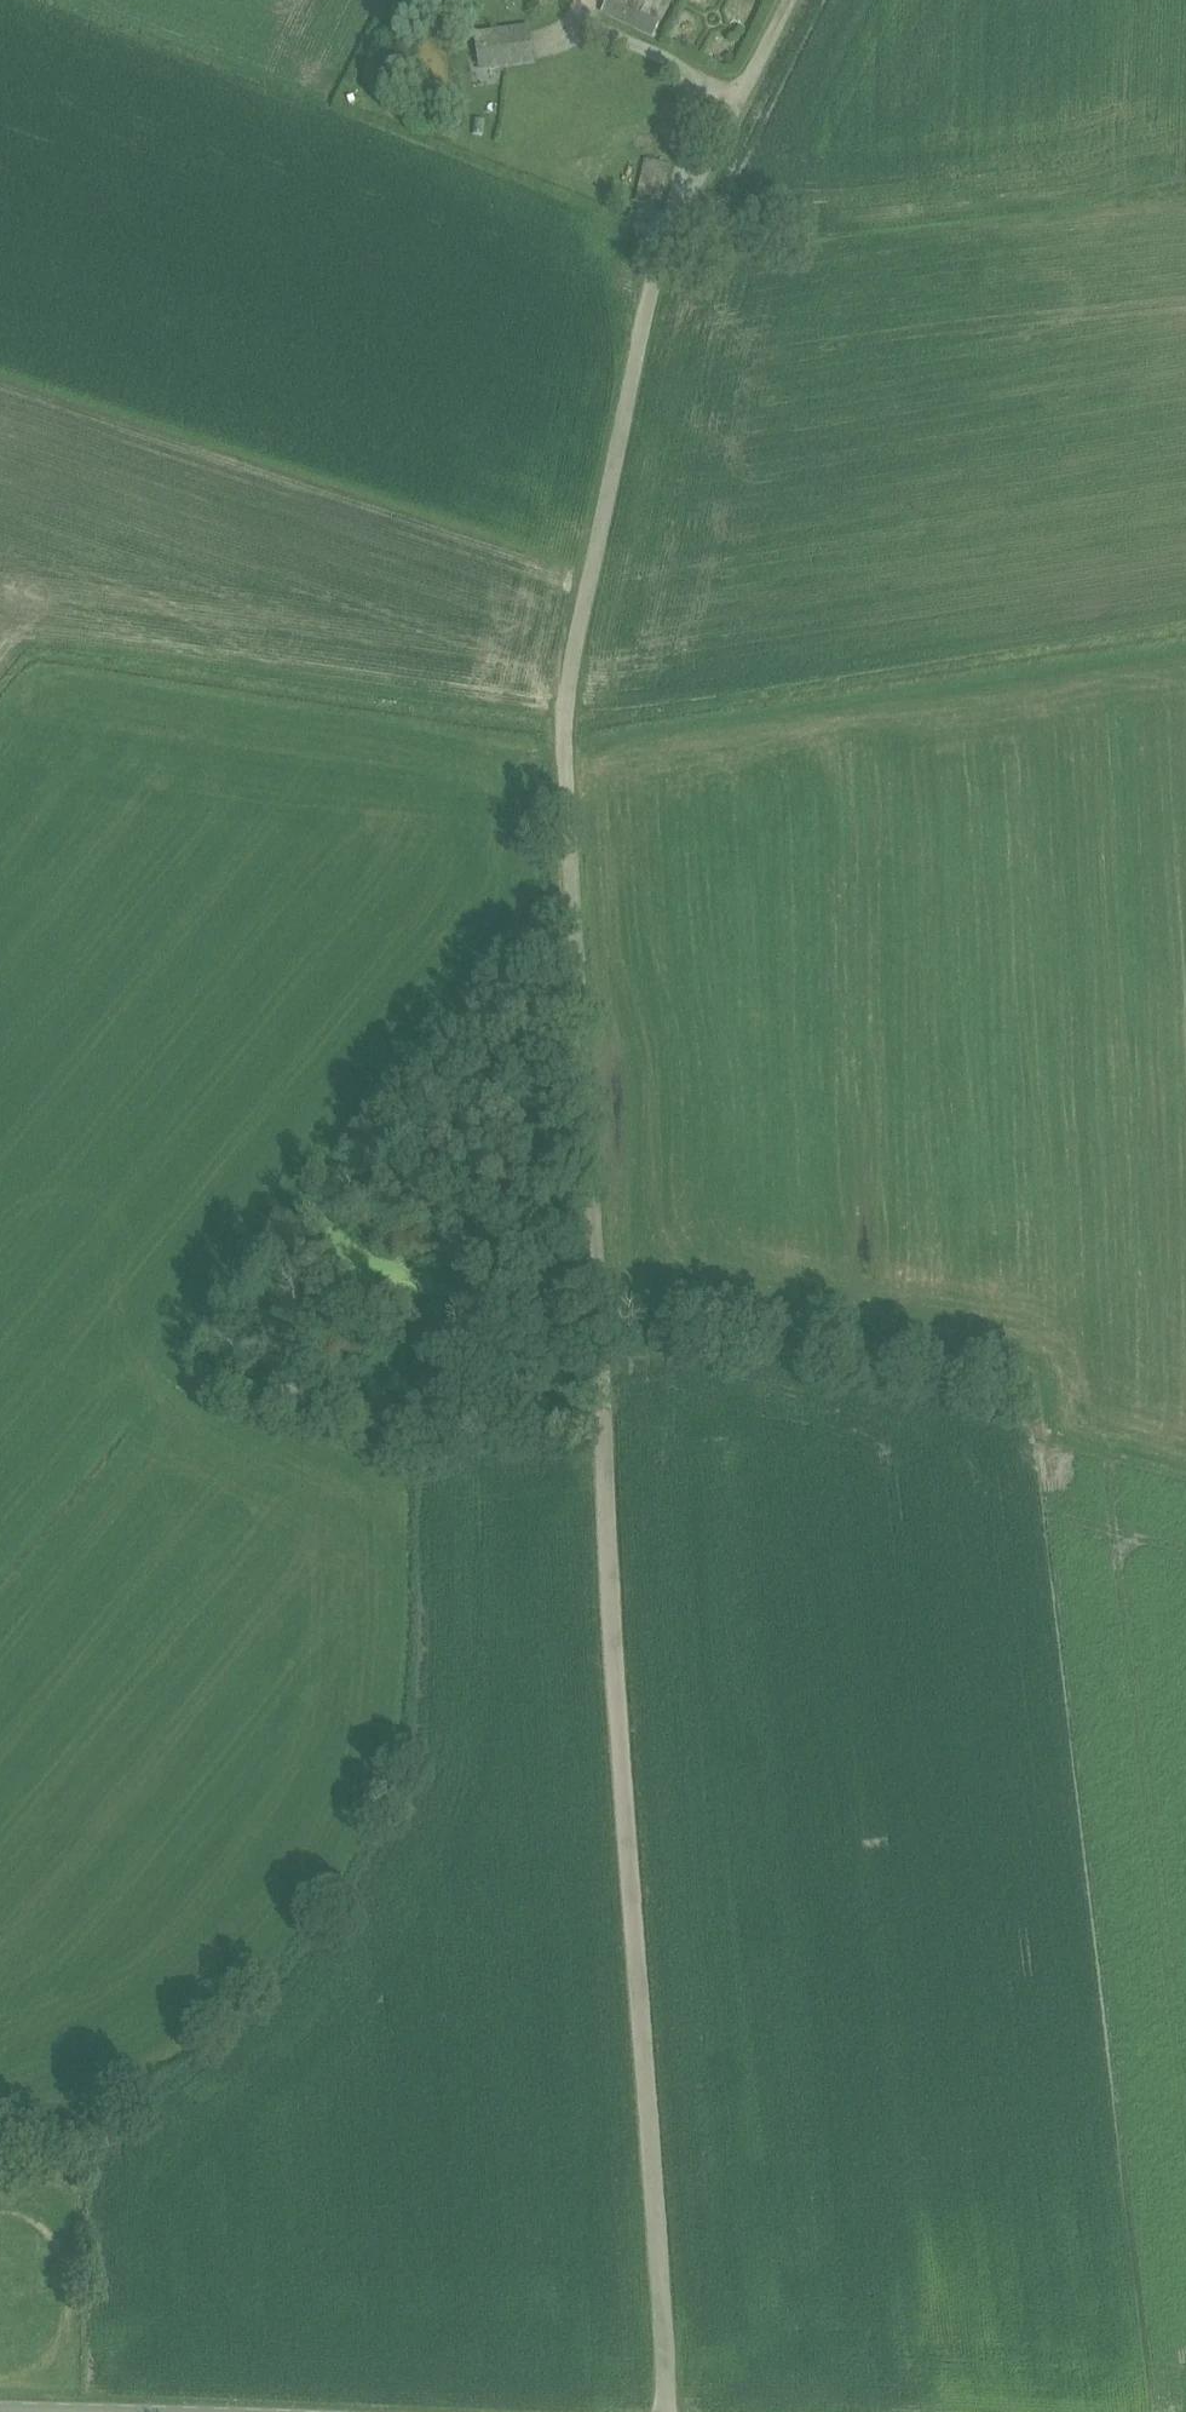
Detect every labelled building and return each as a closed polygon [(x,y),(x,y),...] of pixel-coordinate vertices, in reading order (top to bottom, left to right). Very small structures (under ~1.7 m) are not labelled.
[(652,37),(670,0),(610,0),(603,13),(652,37)]
